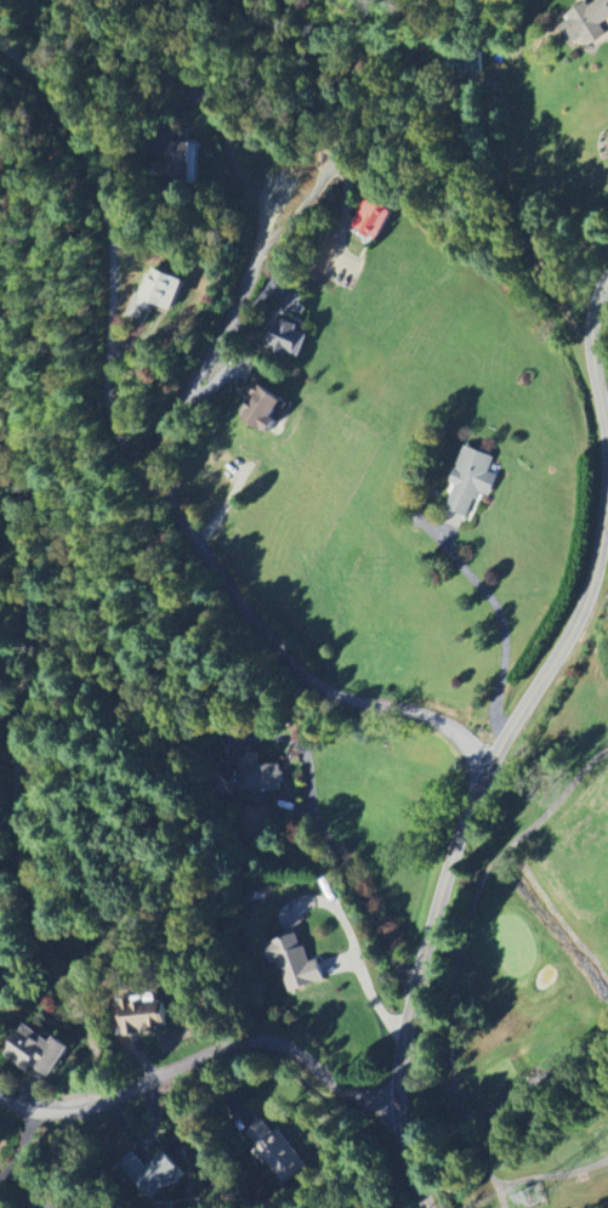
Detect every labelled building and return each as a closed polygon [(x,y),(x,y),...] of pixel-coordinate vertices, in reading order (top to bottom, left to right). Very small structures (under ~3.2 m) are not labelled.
[(556,21),(566,39),(584,39),(589,48),(607,39),(600,26),(607,22),(607,0),(595,0),(556,21)] [(376,244),(395,213),(370,198),(352,229),(376,244)] [(186,282),(150,269),(137,306),(153,312),(155,307),(174,314),(186,282)] [(301,358),(310,337),(297,332),(299,328),(277,319),(265,350),(287,359),(289,354),(301,358)] [(288,400),(250,385),(246,395),(250,396),(240,422),(274,436),(288,400)] [(494,457),(463,447),(450,485),(454,486),(445,512),(469,520),(478,493),(491,498),(498,476),(489,473),(494,457)] [(282,766),(259,767),(259,755),(238,756),(238,793),(283,792),(282,766)] [(288,996),(326,982),(319,961),(310,965),(298,933),(270,944),(288,996)] [(164,1002),(118,1004),(119,1036),(165,1034),(164,1002)] [(50,1079),(72,1048),(55,1036),(51,1041),(28,1026),(7,1056),(29,1072),(32,1067),(50,1079)] [(307,1169),(281,1130),(272,1136),(248,1100),(229,1112),(279,1187),(307,1169)] [(146,1169),(131,1153),(118,1165),(151,1202),(183,1173),(165,1152),(146,1169)]
